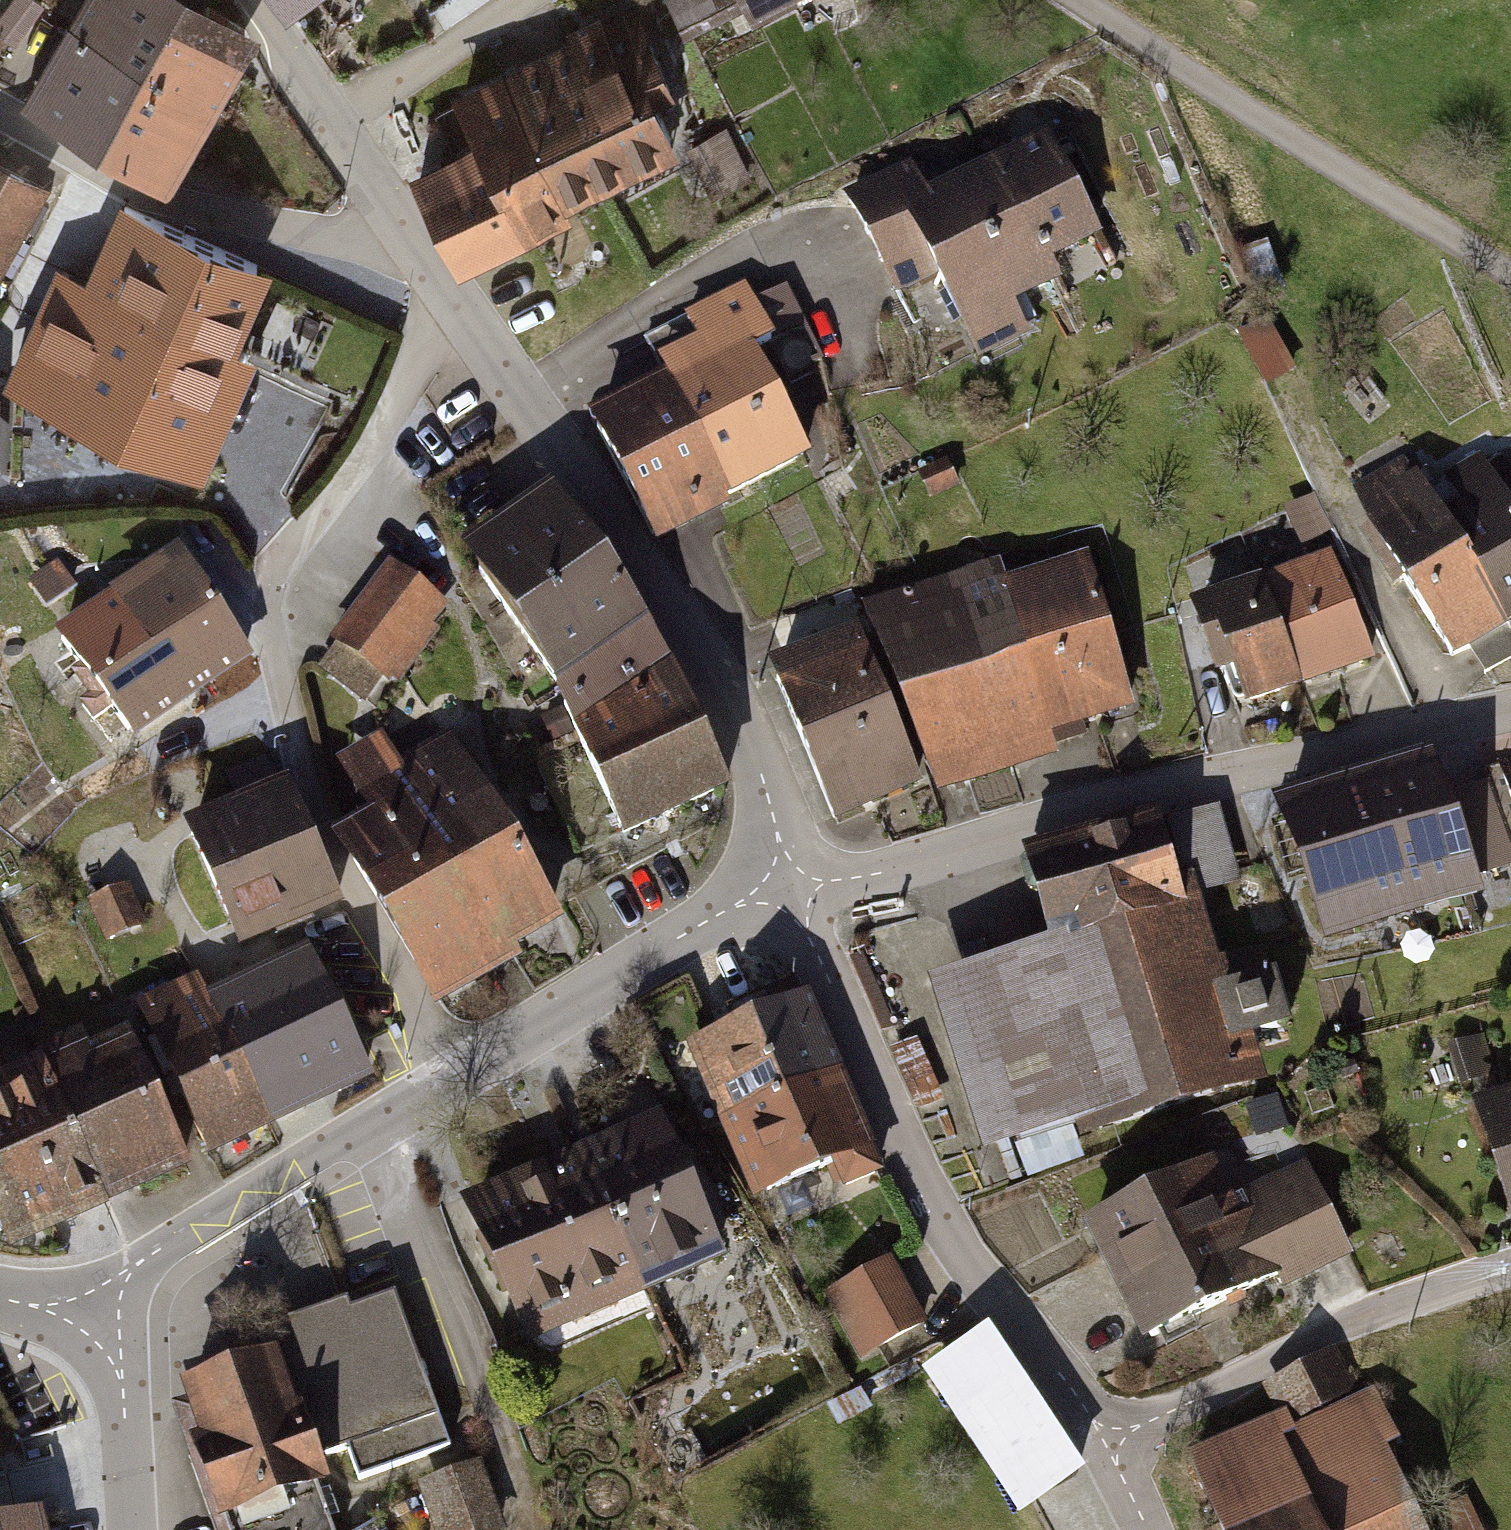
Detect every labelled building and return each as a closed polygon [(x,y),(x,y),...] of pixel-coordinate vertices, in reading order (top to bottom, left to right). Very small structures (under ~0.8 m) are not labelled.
[(247,29),(201,1),(202,0),(83,0),(69,22),(203,103),(247,29)] [(681,31),(748,0),(667,0),(681,31)] [(560,190),(669,137),(651,99),(670,89),(636,9),(578,38),(582,46),(507,82),(560,190)] [(69,22),(23,99),(157,179),(203,103),(69,22)] [(507,82),(437,117),(458,159),(418,179),(456,256),(566,202),(560,190),(507,82)] [(1050,119),(996,144),(1067,308),(1125,281),(1050,119)] [(996,144),(918,172),(996,333),(1067,308),(996,144)] [(33,183),(0,165),(0,243),(33,183)] [(996,333),(918,172),(870,194),(946,356),(996,333)] [(122,298),(224,343),(257,268),(127,210),(111,247),(139,259),(122,298)] [(63,271),(18,374),(179,445),(224,343),(122,298),(63,271)] [(1271,316),(1235,335),(1270,392),(1304,373),(1271,316)] [(740,502),(813,458),(731,324),(657,371),(740,502)] [(657,371),(581,418),(664,550),(740,502),(657,371)] [(1368,524),(1409,588),(1464,555),(1425,491),(1405,459),(1355,489),(1374,520),(1368,524)] [(1477,460),(1425,491),(1464,555),(1503,618),(1510,613),(1510,515),(1477,460)] [(627,598),(566,509),(480,568),(521,629),(560,685),(645,626),(627,598)] [(1367,661),(1326,549),(1256,575),(1297,687),(1367,661)] [(247,648),(180,553),(119,596),(186,691),(247,648)] [(1450,656),(1470,644),(1486,671),(1510,655),(1510,632),(1503,618),(1464,555),(1409,588),(1450,656)] [(313,669),(365,707),(443,604),(391,565),(313,669)] [(989,578),(874,616),(878,628),(928,778),(937,804),(1065,762),(1058,741),(1136,716),(1088,571),(997,601),(989,578)] [(1256,575),(1183,601),(1211,676),(1229,669),(1242,707),(1297,687),(1256,575)] [(61,636),(128,731),(186,691),(119,596),(61,636)] [(622,833),(726,785),(670,666),(645,626),(560,685),(556,688),(622,833)] [(878,628),(779,669),(840,816),(928,778),(878,628)] [(402,770),(500,941),(549,913),(449,744),(402,770)] [(1429,763),(1285,813),(1328,935),(1472,886),(1429,763)] [(1493,770),(1510,823),(1510,764),(1493,770)] [(402,770),(361,793),(389,841),(355,860),(426,983),(500,941),(402,770)] [(291,788),(188,832),(238,945),(340,900),(291,788)] [(1053,950),(933,987),(984,1154),(1066,1129),(1071,1147),(1266,1087),(1252,1041),(1289,1030),(1265,950),(1217,965),(1196,896),(1237,884),(1216,814),(1158,832),(1154,818),(1025,857),(1053,950)] [(126,887),(92,901),(106,936),(141,921),(126,887)] [(310,954),(209,1002),(265,1117),(365,1069),(310,954)] [(203,988),(143,1017),(206,1146),(265,1117),(209,1002),(203,988)] [(802,993),(678,1045),(711,1123),(836,1068),(802,993)] [(184,1159),(132,1043),(87,1063),(79,1045),(42,1062),(44,1066),(103,1195),(184,1159)] [(44,1066),(0,1087),(0,1221),(8,1238),(103,1195),(44,1066)] [(840,1191),(883,1173),(836,1068),(711,1123),(746,1202),(829,1166),(840,1191)] [(1480,1111),(1510,1199),(1510,1100),(1480,1111)] [(722,1260),(656,1112),(572,1150),(638,1298),(722,1260)] [(453,1203),(518,1351),(638,1298),(572,1150),(453,1203)] [(1212,1164),(1089,1225),(1147,1340),(1271,1278),(1277,1289),(1348,1254),(1305,1167),(1231,1203),(1212,1164)] [(884,1255),(816,1294),(855,1360),(923,1321),(884,1255)] [(188,1389),(207,1443),(199,1446),(229,1529),(332,1529),(316,1486),(319,1485),(310,1462),(348,1449),(359,1478),(450,1445),(394,1294),(305,1325),(314,1347),(297,1353),(234,1374),(188,1389)] [(985,1324),(916,1368),(1013,1518),(1082,1473),(985,1324)] [(1198,1462),(1229,1529),(1414,1529),(1378,1453),(1392,1447),(1371,1401),(1355,1408),(1334,1362),(1268,1393),(1282,1423),(1198,1462)] [(410,1482),(427,1529),(499,1529),(475,1460),(410,1482)] [(19,1518),(0,1523),(0,1529),(22,1529),(19,1518)]
